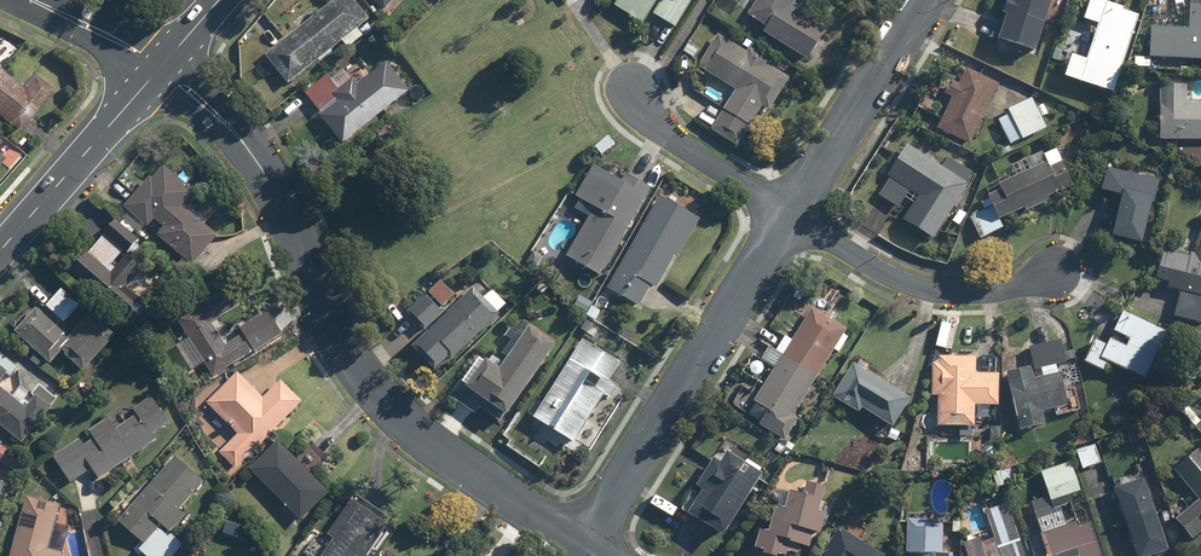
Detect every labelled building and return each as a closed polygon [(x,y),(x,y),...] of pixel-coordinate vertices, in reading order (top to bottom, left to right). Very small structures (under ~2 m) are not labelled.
[(352,0),(335,0),(265,55),(287,83),(340,41),(345,48),(362,35),(356,28),(367,20),(352,0)] [(398,0),(364,0),(382,17),(398,0)] [(612,6),(640,22),(646,12),(674,29),(691,0),(616,0),(612,6)] [(746,16),(764,27),(760,33),(806,61),(826,29),(792,9),(797,0),(756,0),(746,16)] [(997,39),(1034,52),(1052,0),(1010,0),(997,39)] [(1097,0),(1089,0),(1082,24),(1073,22),(1065,49),(1072,52),(1064,79),(1114,95),(1139,13),(1097,0)] [(1151,27),(1149,58),(1200,60),(1200,6),(1189,5),(1188,29),(1151,27)] [(743,50),(716,35),(697,68),(724,84),(717,96),(727,102),(710,130),(739,147),(761,109),(767,112),(787,77),(765,64),(768,60),(745,47),(743,50)] [(327,76),(304,95),(342,142),(408,90),(385,60),(355,84),(343,69),(330,80),(327,76)] [(996,84),(965,70),(958,84),(951,81),(945,94),(954,98),(938,132),(968,145),(996,84)] [(16,136),(51,96),(33,80),(22,93),(0,73),(0,122),(16,136)] [(1160,85),(1158,140),(1200,141),(1200,103),(1185,103),(1185,86),(1160,85)] [(1032,98),(1007,110),(1021,141),(1046,129),(1041,117),(1047,114),(1042,104),(1036,107),(1032,98)] [(942,168),(905,146),(876,197),(899,210),(904,200),(912,204),(901,222),(933,240),(972,172),(948,158),(942,168)] [(982,209),(968,216),(980,240),(1003,229),(999,220),(1012,213),(1017,223),(1037,213),(1034,207),(1050,200),(1048,196),(1072,185),(1054,149),(1043,155),(1042,152),(1015,165),(1019,174),(985,191),(989,198),(979,203),(982,209)] [(622,181),(592,165),(573,198),(592,209),(567,255),(602,275),(650,188),(626,174),(622,181)] [(151,181),(147,178),(122,207),(130,213),(122,223),(139,237),(153,220),(162,228),(154,237),(191,269),(218,238),(199,222),(206,214),(189,200),(195,194),(163,167),(151,181)] [(1111,238),(1141,245),(1152,198),(1154,198),(1158,180),(1107,169),(1102,193),(1120,197),(1111,238)] [(700,219),(658,195),(606,288),(638,306),(649,287),(654,290),(673,256),(678,258),(700,219)] [(138,240),(114,220),(70,271),(125,320),(142,300),(125,286),(140,268),(126,256),(115,269),(110,265),(123,250),(127,253),(138,240)] [(1161,252),(1155,277),(1167,280),(1165,290),(1180,293),(1175,316),(1200,322),(1200,237),(1196,259),(1161,252)] [(426,294),(406,313),(424,334),(411,347),(434,373),(498,316),(472,287),(443,313),(426,294)] [(78,306),(60,289),(45,306),(63,323),(78,306)] [(203,327),(175,344),(191,371),(203,364),(212,380),(281,337),(265,311),(237,329),(241,335),(233,340),(219,318),(239,306),(229,289),(194,311),(203,327)] [(775,352),(769,348),(760,362),(771,370),(754,396),(743,388),(730,408),(783,443),(798,420),(792,417),(833,349),(839,353),(848,338),(842,335),(846,329),(834,322),(843,308),(832,302),(824,316),(811,308),(791,340),(785,336),(775,352)] [(67,338),(36,309),(13,333),(48,365),(60,352),(82,373),(115,338),(89,314),(67,338)] [(1166,330),(1121,311),(1106,344),(1093,339),(1082,364),(1103,372),(1106,364),(1144,380),(1166,330)] [(492,367),(478,358),(453,394),(499,427),(556,345),(523,322),(492,367)] [(1059,339),(1028,347),(1033,370),(1065,363),(1059,339)] [(619,364),(582,340),(532,418),(572,444),(604,395),(610,399),(618,386),(609,380),(619,364)] [(6,372),(10,375),(17,367),(0,354),(0,380),(6,372)] [(939,363),(931,363),(929,403),(937,403),(936,427),(973,428),(974,406),(996,407),(998,359),(939,357),(939,363)] [(910,402),(853,363),(830,397),(857,415),(861,410),(891,430),(910,402)] [(1029,366),(1005,372),(1019,433),(1045,427),(1042,412),(1053,409),(1055,416),(1079,410),(1069,364),(1040,371),(1041,376),(1032,378),(1029,366)] [(262,399),(236,373),(208,401),(239,432),(219,452),(236,469),(302,404),(280,382),(262,399)] [(21,443),(56,400),(40,388),(25,408),(0,388),(0,427),(21,443)] [(168,423),(151,396),(53,457),(69,483),(92,469),(98,479),(157,442),(152,433),(168,423)] [(275,444),(249,468),(300,521),(326,496),(275,444)] [(1095,444),(1076,450),(1082,470),(1102,464),(1095,444)] [(0,445),(0,463),(20,476),(29,463),(0,445)] [(1173,470),(1197,500),(1174,520),(1191,540),(1200,531),(1200,449),(1200,448),(1173,470)] [(720,462),(713,458),(695,487),(702,491),(687,515),(721,537),(761,474),(726,452),(720,462)] [(173,457),(117,522),(143,544),(138,550),(145,555),(174,555),(184,545),(171,534),(184,518),(177,512),(203,482),(173,457)] [(1071,460),(1040,470),(1050,502),(1080,492),(1071,460)] [(1113,486),(1136,555),(1152,555),(1167,551),(1143,476),(1113,486)] [(777,490),(768,533),(757,530),(753,548),(762,551),(761,555),(785,555),(786,553),(795,555),(797,547),(808,549),(811,533),(819,535),(824,512),(818,511),(824,488),(805,483),(802,496),(777,490)] [(26,495),(9,555),(67,555),(62,555),(70,528),(54,524),(59,504),(26,495)] [(962,542),(967,555),(1024,555),(1006,500),(982,508),(990,533),(962,542)] [(349,502),(322,541),(328,545),(321,555),(367,555),(387,528),(349,502)] [(1077,523),(1065,527),(1059,512),(1037,520),(1042,534),(1022,541),(1027,555),(1100,555),(1090,524),(1079,527),(1077,523)] [(907,520),(906,554),(915,554),(915,555),(954,555),(954,554),(943,553),(944,522),(907,520)] [(837,527),(820,555),(884,555),(837,527)]
